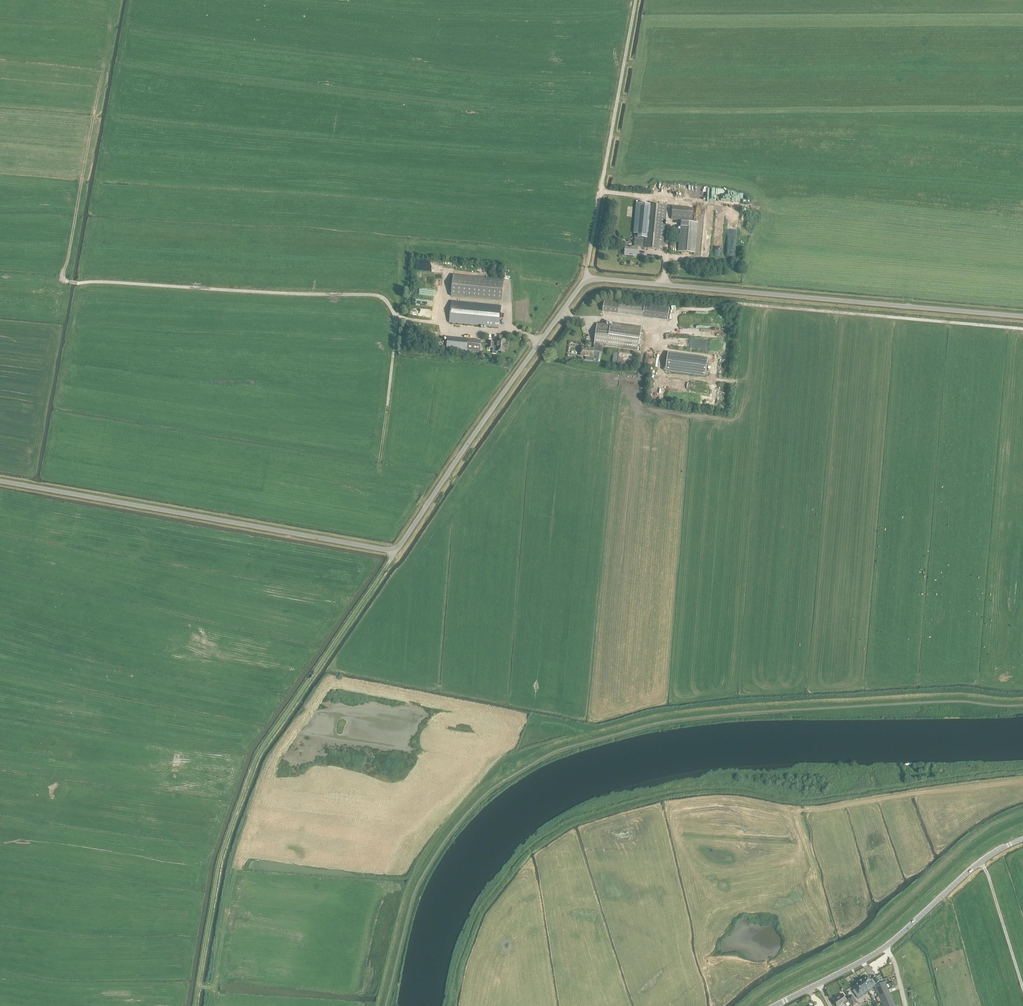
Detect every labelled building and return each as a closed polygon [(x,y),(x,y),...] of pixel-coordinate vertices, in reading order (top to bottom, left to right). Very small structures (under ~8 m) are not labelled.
[(642,247),(642,248),(663,250),(667,206),(646,204),(643,239),(635,238),(634,247),(625,246),(625,255),(637,256),(637,247),(642,247)] [(672,219),(692,221),(693,209),(673,207),(672,219)] [(697,223),(682,222),(679,251),(694,253),(697,223)] [(451,296),(496,300),(502,301),(504,280),(496,279),(453,275),(451,296)] [(451,301),(449,323),(499,327),(501,306),(451,301)] [(668,320),(670,308),(645,304),(644,306),(619,303),(605,301),(603,311),(618,313),(643,317),(668,320)] [(594,349),(582,348),(581,356),(593,358),(594,351),(602,352),(603,346),(638,351),(641,330),(598,324),(594,349)] [(446,350),(480,353),(481,341),(448,338),(446,350)] [(505,349),(508,349),(508,343),(506,343),(506,340),(498,339),(498,343),(494,343),(494,342),(489,342),(489,348),(493,348),(493,346),(497,346),(497,351),(505,352),(505,349)] [(707,359),(668,353),(666,371),(705,376),(707,359)] [(871,980),(868,976),(863,980),(862,979),(858,982),(858,983),(853,987),(855,989),(855,990),(853,991),(857,995),(859,999),(863,996),(862,994),(868,990),(868,991),(875,986),(874,985),(880,981),(876,976),(872,978),(873,979),(871,980)] [(875,988),(883,1005),(896,1005),(895,1004),(888,988),(887,985),(885,981),(880,984),(877,985),(875,986),(875,988)] [(847,1000),(842,994),(833,1000),(837,1005),(838,1005),(847,1000)] [(850,998),(847,1000),(852,1005),(857,1002),(853,996),(850,998)]
